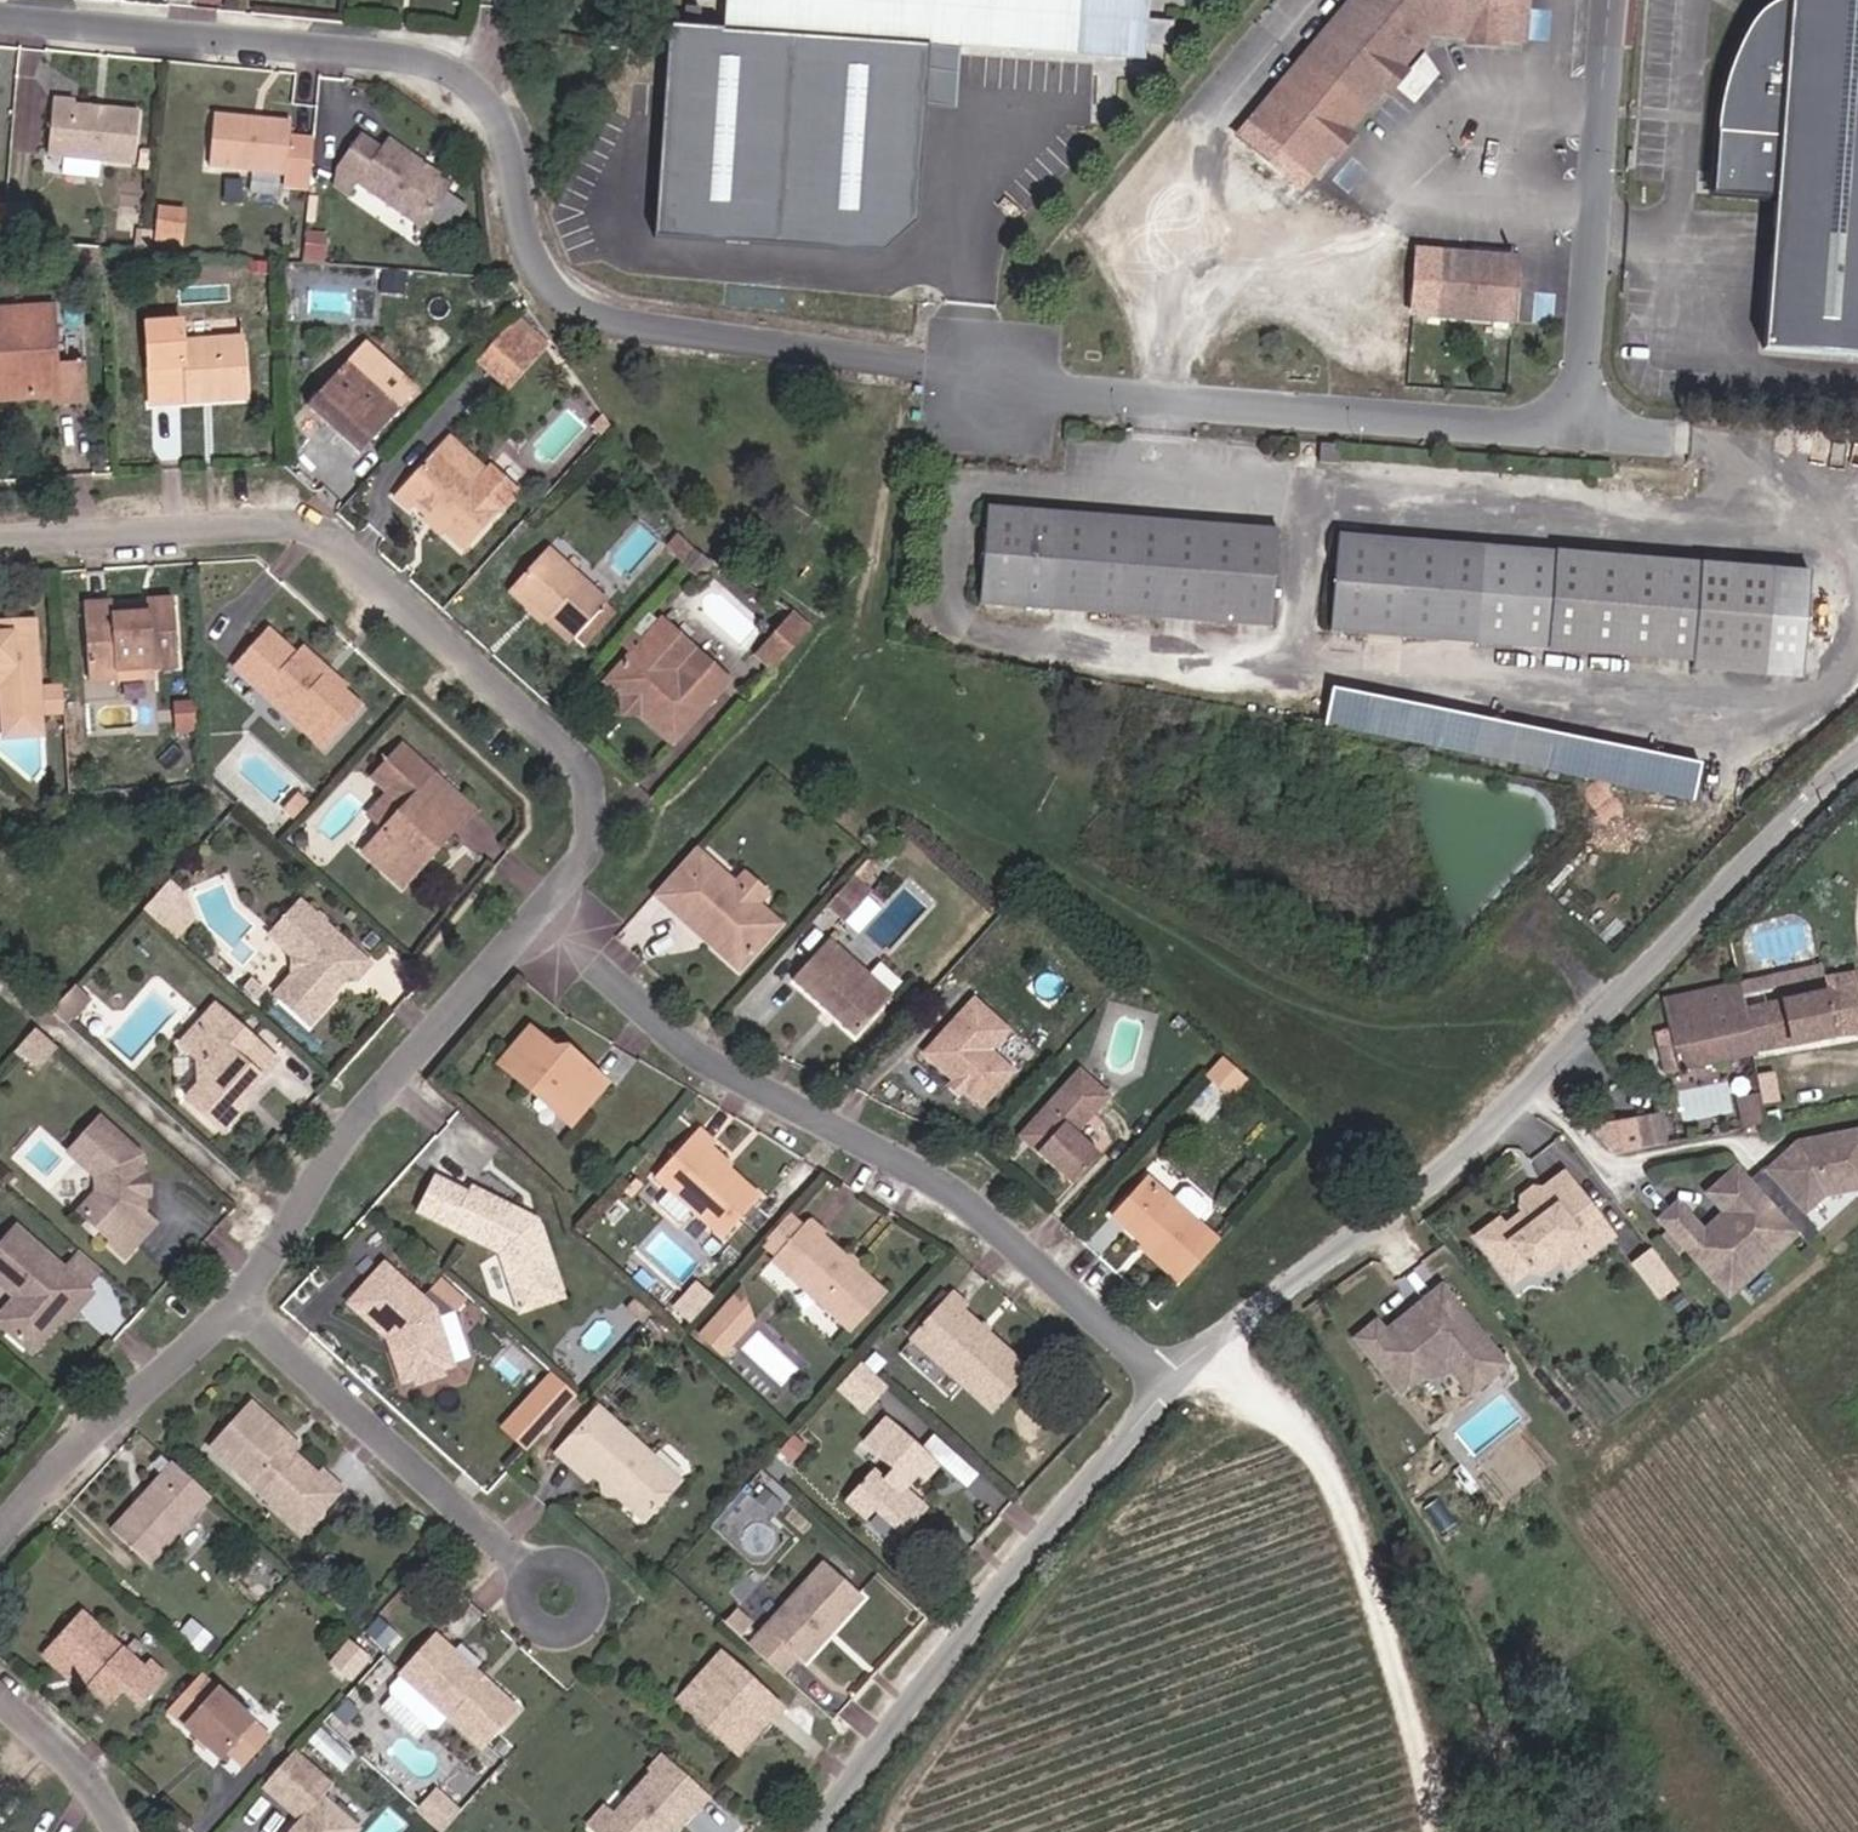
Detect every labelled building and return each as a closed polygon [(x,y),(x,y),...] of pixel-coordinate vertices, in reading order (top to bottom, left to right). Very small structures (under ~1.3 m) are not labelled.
[(1156,0),(733,0),(731,25),(948,39),(1152,53),(1156,0)] [(1439,28),(1533,35),(1536,0),(1357,0),(1244,130),(1305,182),(1439,28)] [(1762,10),(1748,27),(1736,51),(1726,83),(1722,127),(1786,131),(1768,344),(1857,351),(1857,0),(1775,0),(1762,10)] [(938,219),(948,39),(731,25),(688,23),(675,233),(903,247),(938,219)] [(66,105),(45,104),(40,159),(125,167),(130,116),(65,110),(66,105)] [(303,191),(308,143),(284,141),(285,126),(208,119),(203,171),(280,178),(279,189),(303,191)] [(446,190),(381,145),(370,160),(349,145),(331,173),(327,190),(343,200),(352,187),(417,233),(446,190)] [(173,247),(175,223),(151,221),(149,245),(173,247)] [(1516,315),(1520,254),(1421,247),(1417,308),(1516,315)] [(45,404),(45,410),(71,410),(70,372),(47,373),(44,309),(0,312),(0,406),(45,404)] [(206,392),(207,405),(239,403),(236,340),(176,340),(175,323),(141,325),(144,406),(179,405),(179,393),(206,392)] [(504,337),(477,367),(503,394),(532,366),(504,337)] [(346,363),(304,405),(359,457),(398,415),(346,363)] [(179,393),(179,405),(207,405),(206,392),(179,393)] [(1352,460),(1354,439),(1328,439),(1328,460),(1352,460)] [(514,499),(485,474),(466,496),(427,462),(391,504),(408,520),(413,514),(428,527),(431,523),(444,535),(441,539),(463,557),(514,499)] [(1285,528),(996,508),(989,603),(1278,624),(1285,528)] [(1347,532),(1340,626),(1703,650),(1703,658),(1805,665),(1811,563),(1347,532)] [(666,555),(685,572),(698,558),(680,539),(666,555)] [(544,548),(512,585),(556,621),(578,640),(609,602),(544,548)] [(698,558),(685,572),(698,586),(711,570),(698,558)] [(556,621),(512,585),(503,597),(546,633),(556,621)] [(116,685),(115,674),(173,671),(168,605),(138,607),(139,622),(105,625),(104,608),(78,610),(83,687),(116,685)] [(791,616),(753,658),(771,674),(809,628),(791,616)] [(323,751),(353,718),(312,682),(324,668),(302,648),(294,657),(260,625),(225,664),(323,751)] [(706,668),(659,628),(616,677),(635,695),(629,701),(657,727),(676,744),(727,687),(706,668)] [(0,630),(0,726),(36,723),(60,722),(58,693),(33,694),(30,630),(0,630)] [(345,687),(324,668),(312,682),(353,718),(361,709),(341,692),(345,687)] [(635,695),(616,677),(611,684),(629,701),(635,695)] [(1333,730),(1708,793),(1715,753),(1339,691),(1333,730)] [(0,726),(0,746),(2,748),(35,747),(37,747),(36,723),(0,726)] [(427,846),(438,856),(470,815),(400,753),(372,787),(384,801),(367,823),(384,840),(368,858),(398,880),(427,846)] [(409,889),(438,856),(427,846),(398,880),(409,889)] [(657,899),(705,941),(712,933),(749,964),(780,927),(757,907),(739,890),(698,853),(657,899)] [(739,890),(757,907),(765,896),(747,880),(739,890)] [(184,899),(167,884),(154,900),(170,915),(184,899)] [(868,906),(849,887),(824,915),(843,932),(868,906)] [(154,900),(142,914),(158,929),(170,915),(154,900)] [(253,937),(285,967),(264,991),(267,1003),(285,1021),(302,1019),(336,977),(343,981),(355,965),(286,902),(253,937)] [(741,973),(749,964),(712,933),(705,941),(741,973)] [(892,1001),(829,947),(794,986),(856,1039),(892,1001)] [(1829,984),(1828,980),(1822,953),(1740,971),(1740,972),(1747,1002),(1829,984)] [(1740,972),(1658,990),(1672,1053),(1661,1055),(1664,1070),(1857,1026),(1857,1010),(1851,973),(1828,980),(1829,984),(1747,1002),(1740,972)] [(84,984),(63,1008),(77,1020),(98,997),(84,984)] [(988,1111),(1014,1083),(989,1060),(1010,1036),(979,1007),(932,1059),(959,1085),(969,1094),(988,1111)] [(232,1110),(268,1069),(208,1015),(175,1052),(191,1067),(193,1096),(179,1110),(215,1145),(236,1122),(232,1110)] [(39,1032),(17,1055),(39,1074),(60,1052),(39,1032)] [(608,1089),(567,1055),(558,1059),(545,1049),(536,1041),(506,1072),(536,1096),(541,1092),(558,1105),(563,1100),(583,1117),(608,1089)] [(558,1059),(567,1055),(558,1045),(545,1049),(558,1059)] [(1230,1104),(1249,1083),(1226,1062),(1207,1083),(1230,1104)] [(1072,1189),(1102,1156),(1078,1135),(1087,1125),(1108,1101),(1082,1077),(1031,1134),(1043,1145),(1035,1154),(1072,1189)] [(541,1092),(536,1096),(572,1130),(583,1117),(563,1100),(558,1105),(541,1092)] [(1716,1098),(1648,1111),(1654,1141),(1722,1127),(1716,1098)] [(1603,1108),(1590,1118),(1614,1146),(1627,1136),(1603,1108)] [(145,1173),(143,1151),(103,1116),(72,1157),(98,1181),(98,1192),(79,1213),(113,1243),(111,1248),(126,1261),(159,1225),(146,1211),(147,1198),(152,1198),(151,1174),(145,1173)] [(1701,1265),(1716,1252),(1725,1264),(1740,1266),(1790,1225),(1797,1234),(1808,1225),(1794,1208),(1817,1189),(1842,1184),(1841,1174),(1857,1170),(1857,1125),(1794,1138),(1793,1144),(1788,1149),(1782,1148),(1764,1163),(1777,1179),(1762,1192),(1749,1176),(1734,1157),(1703,1184),(1719,1203),(1726,1199),(1729,1203),(1715,1215),(1705,1214),(1695,1222),(1671,1192),(1653,1207),(1701,1265)] [(717,1162),(722,1156),(725,1152),(704,1134),(660,1184),(727,1242),(762,1202),(731,1175),(717,1162)] [(1022,1143),(1035,1154),(1043,1145),(1031,1134),(1022,1143)] [(736,1169),(722,1156),(717,1162),(731,1175),(736,1169)] [(1777,1179),(1764,1163),(1749,1176),(1762,1192),(1777,1179)] [(1475,1230),(1510,1276),(1527,1262),(1529,1264),(1540,1266),(1554,1255),(1555,1245),(1553,1243),(1573,1227),(1588,1246),(1610,1230),(1563,1168),(1541,1184),(1532,1182),(1521,1191),(1519,1201),(1526,1209),(1519,1215),(1511,1214),(1502,1221),(1497,1214),(1475,1230)] [(1842,1184),(1857,1181),(1857,1170),(1841,1174),(1842,1184)] [(1149,1250),(1145,1255),(1173,1281),(1212,1238),(1143,1177),(1110,1214),(1142,1243),(1149,1250)] [(468,1189),(464,1196),(431,1179),(414,1218),(497,1260),(507,1294),(546,1281),(550,1269),(537,1225),(468,1189)] [(778,1257),(804,1228),(790,1216),(764,1245),(778,1257)] [(846,1258),(809,1223),(804,1228),(778,1257),(774,1261),(851,1331),(886,1294),(858,1268),(846,1258)] [(1568,1262),(1588,1246),(1573,1227),(1553,1243),(1555,1245),(1559,1251),(1568,1262)] [(12,1306),(0,1320),(0,1336),(28,1361),(61,1323),(66,1327),(89,1301),(13,1236),(0,1251),(0,1296),(12,1306)] [(1634,1261),(1663,1299),(1684,1283),(1656,1245),(1634,1261)] [(852,1250),(846,1258),(858,1268),(864,1262),(852,1250)] [(1725,1264),(1716,1252),(1701,1265),(1717,1285),(1740,1266),(1725,1264)] [(340,1308),(380,1343),(396,1388),(407,1385),(409,1391),(442,1381),(440,1375),(454,1371),(434,1308),(386,1263),(340,1308)] [(515,1318),(561,1304),(550,1269),(546,1281),(507,1294),(515,1318)] [(699,1322),(717,1293),(694,1278),(676,1308),(699,1322)] [(1345,1331),(1389,1384),(1408,1368),(1421,1369),(1436,1357),(1439,1360),(1457,1362),(1465,1355),(1477,1370),(1494,1357),(1431,1279),(1404,1301),(1410,1308),(1398,1317),(1395,1314),(1389,1313),(1374,1325),(1365,1315),(1345,1331)] [(701,1335),(730,1356),(763,1310),(734,1289),(701,1335)] [(1028,1372),(961,1311),(967,1305),(953,1293),(911,1340),(992,1413),(1028,1372)] [(1477,1370),(1465,1355),(1457,1362),(1439,1360),(1459,1385),(1477,1370)] [(867,1405),(883,1388),(860,1366),(844,1383),(867,1405)] [(537,1452),(580,1390),(547,1367),(504,1429),(537,1452)] [(282,1443),(288,1435),(254,1403),(211,1451),(279,1512),(294,1497),(315,1520),(342,1488),(323,1471),(318,1477),(295,1455),(282,1443)] [(558,1454),(585,1481),(596,1472),(648,1520),(686,1480),(604,1408),(558,1454)] [(282,1443),(295,1455),(302,1447),(288,1435),(282,1443)] [(868,1526),(876,1517),(906,1543),(932,1514),(908,1493),(917,1483),(924,1489),(940,1470),(903,1437),(880,1464),(895,1477),(885,1488),(872,1477),(846,1507),(868,1526)] [(148,1569),(210,1499),(175,1466),(112,1533),(148,1569)] [(294,1497),(279,1512),(302,1534),(315,1520),(294,1497)] [(805,1662),(864,1597),(824,1561),(750,1643),(785,1676),(801,1657),(805,1662)] [(746,1632),(755,1614),(737,1606),(729,1623),(746,1632)] [(67,1678),(71,1673),(80,1663),(98,1678),(89,1688),(106,1703),(120,1690),(134,1703),(161,1675),(145,1662),(139,1667),(78,1614),(41,1655),(67,1678)] [(478,1752),(515,1712),(434,1636),(397,1675),(400,1677),(445,1721),(478,1752)] [(344,1680),(365,1657),(347,1640),(326,1663),(344,1680)] [(720,1654),(686,1691),(707,1710),(697,1723),(734,1756),(779,1710),(720,1654)] [(71,1673),(89,1688),(98,1678),(80,1663),(71,1673)] [(199,1670),(165,1708),(217,1752),(225,1745),(240,1759),(266,1730),(199,1670)] [(389,1696),(427,1733),(434,1733),(445,1721),(400,1677),(389,1689),(389,1696)] [(674,1703),(697,1723),(707,1710),(686,1691),(674,1703)] [(259,1785),(277,1802),(311,1762),(294,1747),(259,1785)] [(594,1830),(596,1831),(654,1831),(657,1828),(662,1831),(670,1831),(706,1793),(662,1754),(610,1813),(594,1830)] [(290,1814),(324,1775),(311,1762),(277,1802),(290,1814)] [(324,1775),(290,1814),(297,1819),(285,1831),(330,1831),(306,1810),(330,1781),(324,1775)] [(420,1807),(442,1830),(463,1810),(440,1786),(420,1807)] [(693,1831),(732,1831),(739,1822),(708,1802),(690,1830),(693,1831)] [(586,1821),(594,1830),(610,1813),(602,1804),(586,1821)]
